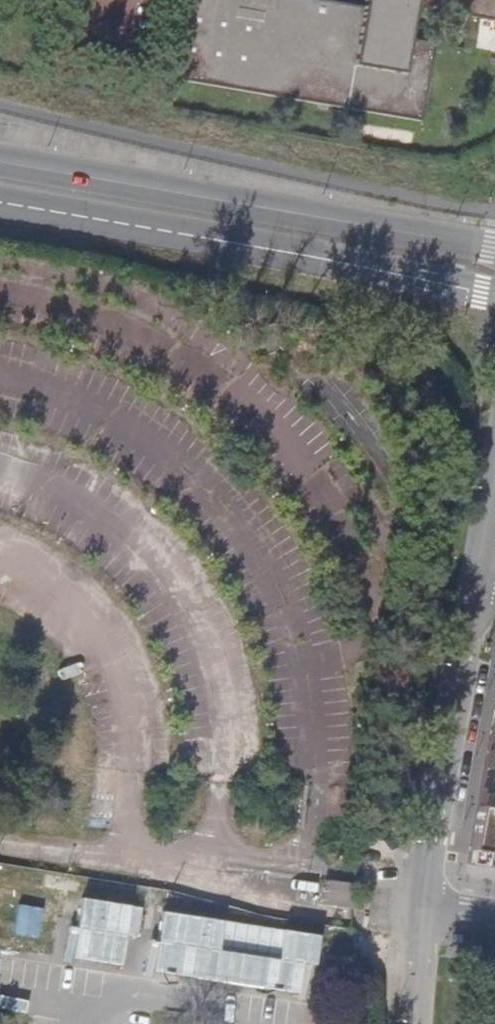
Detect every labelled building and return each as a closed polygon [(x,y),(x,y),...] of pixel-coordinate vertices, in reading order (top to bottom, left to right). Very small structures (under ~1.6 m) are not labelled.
[(171,80),(421,122),(433,45),(410,41),(416,0),(362,0),(361,8),(311,0),(185,0),(171,80)] [(438,13),(494,23),(494,0),(440,0),(438,13)] [(467,864),(494,868),(494,709),(467,864)]
